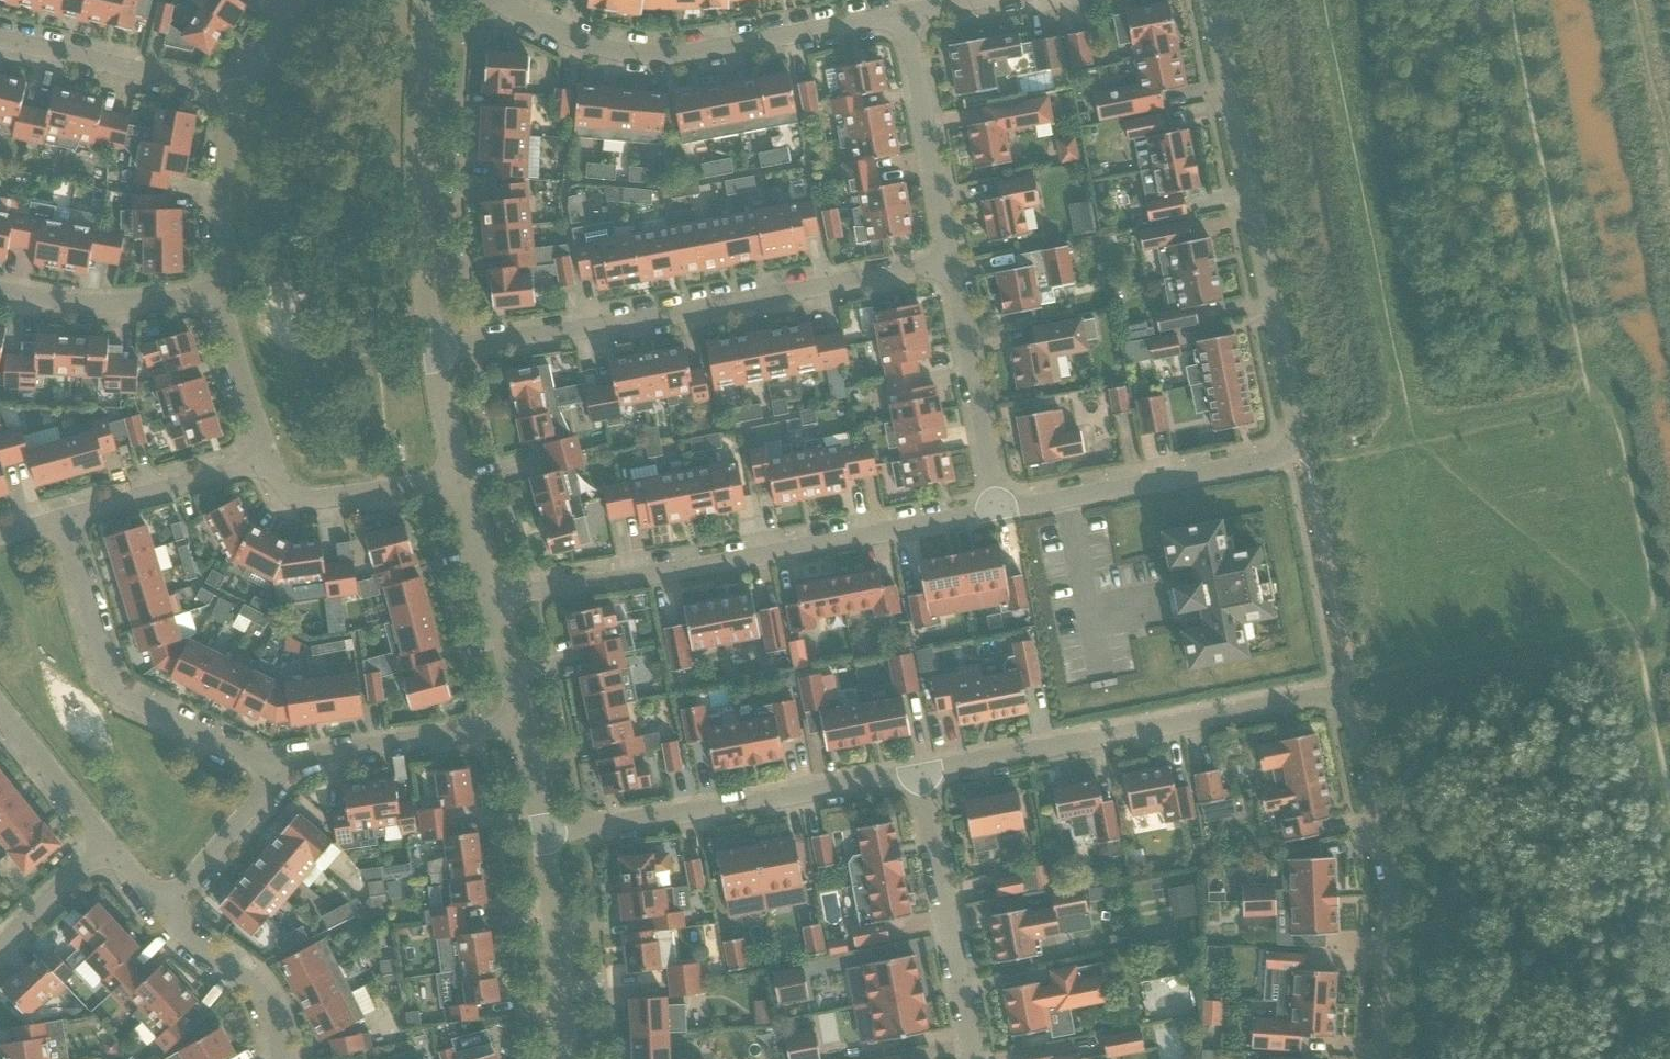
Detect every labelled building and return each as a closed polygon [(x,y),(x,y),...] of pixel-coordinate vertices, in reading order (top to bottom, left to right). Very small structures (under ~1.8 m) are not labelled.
[(39,0),(15,0),(14,4),(37,9),(39,0)] [(63,0),(39,0),(37,9),(60,15),(63,0)] [(88,0),(63,0),(60,15),(83,20),(88,0)] [(112,0),(88,0),(83,20),(106,25),(112,0)] [(106,25),(130,31),(134,15),(148,19),(152,0),(112,0),(106,25)] [(195,4),(202,8),(228,24),(227,25),(232,28),(246,5),(238,0),(197,0),(195,4)] [(616,0),(589,0),(587,7),(597,9),(596,9),(615,13),(615,12),(614,11),(616,0)] [(643,0),(616,0),(614,11),(615,12),(641,16),(642,9),(641,9),(643,0)] [(675,0),(643,0),(641,9),(642,9),(675,9),(675,0)] [(702,0),(675,0),(675,9),(701,9),(702,9),(702,0)] [(728,0),(702,0),(702,9),(701,9),(720,9),(720,8),(729,8),(729,1),(728,2),(728,0)] [(209,53),(227,25),(228,24),(202,8),(184,35),(170,25),(174,6),(159,2),(152,31),(166,34),(164,45),(192,51),(196,45),(209,53)] [(1133,46),(1136,60),(1177,52),(1174,38),(1175,38),(1168,4),(1126,12),(1132,46),(1133,46)] [(1075,68),(1091,64),(1084,31),(1068,35),(1075,68)] [(1038,71),(1064,66),(1059,36),(1032,41),(1032,42),(1021,44),(1019,34),(987,40),(987,38),(949,45),(958,96),(996,89),(994,77),(1009,74),(1007,58),(1023,55),(1023,54),(1035,52),(1038,71)] [(1184,87),(1177,52),(1136,60),(1141,86),(1094,96),(1099,119),(1163,106),(1160,92),(1184,87)] [(486,54),(484,93),(500,94),(500,93),(513,94),(513,93),(527,94),(527,85),(529,57),(486,54)] [(830,91),(832,100),(860,95),(861,96),(886,91),(880,60),(837,68),(840,88),(830,91)] [(789,74),(760,80),(769,128),(798,123),(789,74)] [(2,77),(0,84),(0,128),(2,122),(16,125),(13,136),(28,139),(35,111),(21,108),(27,83),(2,77)] [(769,128),(760,80),(731,85),(740,133),(769,128)] [(814,81),(798,84),(803,113),(819,110),(814,81)] [(740,133),(731,85),(702,91),(711,139),(740,133)] [(603,140),(608,89),(578,87),(574,137),(603,140)] [(67,148),(79,95),(54,89),(48,114),(35,111),(28,139),(43,143),(46,132),(59,135),(58,146),(67,148)] [(555,89),(553,118),(569,119),(571,90),(555,89)] [(633,142),(637,93),(609,91),(609,89),(608,89),(603,140),(633,142)] [(711,139),(702,91),(673,96),(682,144),(711,139)] [(527,94),(513,93),(513,94),(500,93),(500,94),(500,107),(484,106),(482,134),(528,136),(530,94),(527,94)] [(667,96),(637,93),(633,142),(662,145),(667,96)] [(105,101),(79,95),(67,148),(76,151),(80,140),(95,144),(96,140),(109,143),(116,115),(102,112),(105,101)] [(863,109),(861,96),(860,95),(832,100),(835,115),(845,113),(848,127),(837,130),(839,140),(893,129),(888,104),(863,109)] [(1052,122),(1048,97),(983,109),(986,122),(968,125),(976,169),(1010,162),(1004,130),(1052,122)] [(160,109),(154,144),(189,150),(195,115),(160,109)] [(131,118),(116,115),(109,143),(124,147),(131,118)] [(1139,171),(1194,161),(1193,160),(1187,129),(1170,132),(1170,129),(1163,130),(1160,116),(1123,123),(1126,139),(1133,138),(1136,154),(1149,152),(1152,168),(1139,171)] [(898,155),(893,129),(839,140),(841,148),(852,148),(855,161),(844,163),(847,179),(875,173),(873,160),(898,155)] [(525,178),(528,136),(482,134),(481,161),(497,162),(496,176),(525,178)] [(1081,158),(1077,138),(1058,141),(1062,162),(1081,158)] [(184,177),(189,150),(154,144),(144,142),(136,184),(165,189),(168,175),(184,177)] [(788,148),(773,151),(776,165),(790,162),(788,148)] [(776,165),(773,151),(759,153),(762,167),(776,165)] [(731,159),(716,161),(719,176),(733,173),(731,159)] [(1195,160),(1193,160),(1194,161),(1139,171),(1139,172),(1153,169),(1157,188),(1145,190),(1147,203),(1145,204),(1148,220),(1186,213),(1183,198),(1187,197),(1186,191),(1199,188),(1196,173),(1197,172),(1195,160)] [(719,176),(716,161),(702,164),(704,178),(719,176)] [(601,179),(602,164),(587,163),(586,178),(601,179)] [(616,166),(602,164),(601,179),(615,180),(616,166)] [(645,168),(630,167),(629,182),(644,183),(645,168)] [(878,187),(875,173),(847,179),(850,194),(861,191),(863,205),(852,210),(854,218),(908,208),(903,182),(878,187)] [(754,176),(739,179),(742,193),(756,191),(754,176)] [(1022,208),(1027,207),(1040,204),(1034,176),(997,183),(1000,197),(982,200),(990,242),(1027,235),(1022,208)] [(698,179),(683,182),(686,197),(701,194),(698,179)] [(742,193),(739,179),(725,181),(728,196),(742,193)] [(686,197),(683,182),(669,185),(672,200),(686,197)] [(482,202),(484,229),(530,224),(525,183),(496,186),(497,201),(482,202)] [(636,204),(638,189),(624,188),(622,203),(636,204)] [(653,190),(638,189),(636,204),(652,205),(653,190)] [(135,238),(146,238),(146,237),(181,237),(180,209),(165,210),(164,195),(135,195),(135,238)] [(570,195),(571,222),(584,221),(583,195),(570,195)] [(1071,204),(1073,220),(1094,216),(1091,201),(1071,204)] [(28,217),(23,246),(37,249),(34,264),(61,269),(69,224),(54,222),(56,207),(31,202),(28,217)] [(798,205),(772,210),(780,254),(807,249),(804,235),(819,232),(813,203),(799,206),(798,205)] [(843,237),(838,208),(822,211),(827,240),(843,237)] [(912,233),(908,208),(854,218),(855,227),(866,227),(869,241),(912,233)] [(780,254),(772,210),(746,214),(754,259),(780,254)] [(23,246),(28,217),(0,212),(0,258),(7,259),(9,244),(23,246)] [(754,259),(746,214),(720,219),(728,264),(754,259)] [(728,264),(720,219),(694,224),(702,269),(728,264)] [(1188,222),(1140,232),(1144,250),(1160,247),(1167,277),(1164,278),(1215,268),(1209,237),(1192,241),(1188,222)] [(91,258),(104,260),(109,232),(69,224),(61,269),(88,274),(91,258)] [(534,266),(530,224),(484,229),(487,256),(503,255),(505,268),(505,269),(517,267),(517,268),(534,266)] [(702,269),(694,224),(668,229),(676,274),(702,269)] [(614,226),(573,233),(581,277),(595,274),(598,288),(625,283),(616,239),(614,226)] [(676,274),(668,229),(642,234),(651,278),(676,274)] [(124,234),(109,232),(104,260),(119,263),(124,234)] [(651,278),(642,234),(616,239),(625,283),(651,278)] [(181,273),(181,237),(146,237),(146,238),(146,273),(181,273)] [(1004,315),(1041,309),(1040,305),(1055,302),(1052,287),(1074,283),(1067,245),(1029,253),(1031,266),(996,272),(1004,315)] [(575,284),(570,256),(554,259),(559,287),(575,284)] [(518,277),(517,268),(517,267),(505,269),(505,268),(489,269),(493,308),(535,304),(532,276),(518,277)] [(1222,301),(1215,268),(1164,278),(1165,279),(1174,277),(1178,293),(1168,295),(1172,311),(1155,315),(1158,331),(1198,323),(1195,307),(1222,301)] [(874,313),(880,339),(924,331),(919,304),(874,313)] [(1060,381),(1055,356),(1065,354),(1070,349),(1069,344),(1085,341),(1098,338),(1094,318),(1082,320),(1081,319),(1032,328),(1035,343),(1010,348),(1018,389),(1060,381)] [(811,324),(784,329),(793,373),(833,366),(828,337),(814,339),(811,324)] [(793,373),(784,329),(759,333),(767,378),(793,373)] [(929,358),(924,331),(880,339),(885,366),(886,366),(889,379),(917,374),(915,360),(929,358)] [(169,372),(169,373),(185,368),(185,369),(199,365),(189,332),(159,340),(159,341),(143,346),(148,365),(165,360),(169,372)] [(767,378),(759,333),(733,338),(741,383),(767,378)] [(843,334),(828,337),(833,366),(849,363),(843,334)] [(1189,386),(1205,383),(1205,382),(1243,375),(1235,334),(1196,341),(1198,349),(1194,350),(1196,364),(1185,367),(1189,386)] [(71,374),(73,338),(37,336),(36,343),(22,343),(21,358),(20,387),(43,388),(43,373),(71,374)] [(1176,336),(1149,341),(1153,360),(1180,355),(1176,336)] [(121,391),(122,361),(123,347),(108,346),(109,339),(73,338),(71,374),(99,375),(98,390),(121,391)] [(741,383),(733,338),(706,343),(714,388),(741,383)] [(685,347),(659,352),(668,395),(667,395),(669,406),(678,404),(678,393),(692,391),(694,402),(710,399),(704,370),(690,372),(685,347)] [(668,395),(659,352),(635,357),(645,411),(654,409),(654,398),(667,395),(668,395)] [(20,387),(21,358),(6,357),(4,386),(20,387)] [(614,387),(600,389),(606,418),(608,427),(623,424),(619,404),(632,402),(636,412),(645,411),(635,357),(609,361),(614,387)] [(138,362),(122,361),(121,391),(137,391),(138,362)] [(508,372),(515,407),(556,399),(549,365),(538,367),(538,366),(508,372)] [(169,372),(156,376),(160,390),(159,390),(167,417),(181,413),(210,404),(203,377),(189,382),(185,369),(185,368),(169,373),(169,372)] [(920,388),(917,374),(889,379),(891,393),(890,393),(895,420),(939,412),(934,385),(920,388)] [(1253,424),(1243,375),(1205,382),(1205,383),(1214,432),(1253,424)] [(1109,390),(1114,415),(1129,412),(1124,387),(1109,390)] [(606,418),(600,389),(585,392),(591,421),(606,418)] [(1136,401),(1143,435),(1169,430),(1162,395),(1136,401)] [(558,407),(556,399),(515,407),(523,442),(544,438),(546,444),(571,437),(558,407)] [(775,416),(789,413),(786,399),(772,402),(775,416)] [(760,403),(745,406),(748,421),(763,418),(760,403)] [(185,426),(170,430),(176,448),(190,444),(191,445),(220,436),(210,404),(181,413),(185,426)] [(748,421),(745,406),(731,409),(734,423),(748,421)] [(803,426),(818,423),(815,408),(800,411),(803,426)] [(1080,430),(1065,433),(1061,410),(1052,412),(1051,410),(1016,417),(1026,467),(1061,460),(1060,458),(1084,454),(1080,430)] [(944,439),(939,412),(895,420),(900,447),(901,447),(904,460),(904,461),(932,455),(932,454),(930,441),(944,439)] [(124,419),(132,447),(148,443),(140,414),(124,419)] [(95,432),(62,441),(71,475),(106,466),(102,453),(116,449),(109,420),(93,425),(95,432)] [(643,429),(646,443),(660,441),(657,427),(643,429)] [(71,475),(62,441),(28,451),(22,429),(8,433),(15,462),(29,458),(36,485),(71,475)] [(15,462),(8,433),(0,436),(0,495),(10,492),(2,465),(15,462)] [(719,433),(705,435),(707,450),(722,447),(719,433)] [(707,450),(705,435),(691,438),(694,453),(707,450)] [(546,444),(550,458),(578,451),(574,436),(546,444)] [(848,478),(862,475),(857,450),(843,452),(842,449),(828,452),(823,438),(814,440),(824,494),(850,489),(848,478)] [(824,494),(814,440),(806,441),(806,452),(793,455),(792,455),(800,498),(824,494)] [(662,455),(660,441),(646,443),(648,458),(662,455)] [(792,455),(793,455),(790,444),(781,446),(781,457),(768,460),(766,449),(750,452),(755,481),(769,478),(774,503),(800,498),(792,455)] [(872,447),(857,450),(862,475),(877,472),(872,447)] [(582,466),(578,451),(550,458),(553,472),(531,478),(541,516),(582,505),(572,468),(582,466)] [(947,452),(932,454),(932,455),(904,461),(904,460),(902,460),(907,488),(952,479),(947,452)] [(737,463),(711,468),(719,512),(746,507),(737,463)] [(719,512),(711,468),(685,472),(693,517),(719,512)] [(693,517),(685,472),(659,477),(667,522),(693,517)] [(667,522),(659,477),(632,482),(632,484),(618,486),(623,515),(638,513),(640,527),(667,522)] [(623,515),(618,486),(603,489),(609,518),(623,515)] [(235,559),(235,560),(252,526),(251,526),(237,499),(206,515),(231,562),(235,559)] [(585,516),(582,505),(541,516),(551,553),(580,546),(573,519),(585,516)] [(1182,632),(1190,667),(1247,656),(1240,622),(1271,616),(1268,599),(1260,601),(1257,585),(1270,582),(1270,581),(1257,583),(1254,567),(1261,565),(1258,548),(1227,555),(1220,521),(1163,533),(1170,568),(1192,564),(1196,585),(1174,589),(1178,611),(1200,607),(1205,628),(1182,632)] [(185,539),(180,522),(171,525),(176,541),(185,539)] [(107,537),(114,560),(153,548),(146,525),(107,537)] [(290,545),(252,526),(235,560),(273,579),(290,545)] [(406,527),(365,537),(374,574),(388,570),(389,571),(403,567),(403,568),(416,564),(406,527)] [(290,545),(273,579),(274,583),(275,583),(278,603),(343,594),(339,565),(325,567),(321,541),(291,545),(290,545)] [(178,548),(183,564),(192,561),(187,545),(178,548)] [(1000,547),(959,555),(967,597),(997,592),(1001,613),(1011,611),(1011,612),(1027,609),(1021,574),(1006,577),(1000,547)] [(160,571),(153,548),(114,560),(121,583),(160,571)] [(924,593),(909,596),(915,630),(932,627),(932,626),(942,624),(938,603),(967,597),(959,555),(955,556),(955,555),(947,556),(947,557),(918,562),(924,593)] [(197,578),(192,561),(183,564),(188,580),(197,578)] [(354,563),(339,565),(343,594),(358,592),(354,563)] [(406,581),(403,568),(403,567),(389,571),(388,570),(374,574),(378,590),(386,588),(395,621),(429,612),(420,577),(406,581)] [(213,569),(206,582),(219,589),(226,577),(213,569)] [(879,570),(839,577),(845,612),(874,607),(876,617),(900,613),(895,585),(883,587),(879,570)] [(167,594),(160,571),(121,583),(128,606),(167,594)] [(364,597),(379,591),(373,576),(358,582),(364,597)] [(845,612),(839,577),(795,585),(799,603),(786,605),(792,633),(816,629),(814,618),(845,612)] [(202,588),(196,598),(209,605),(215,595),(202,588)] [(174,617),(167,594),(128,606),(135,629),(174,617)] [(752,594),(718,600),(726,643),(765,636),(768,653),(785,650),(777,607),(760,610),(760,612),(756,613),(752,594)] [(726,643),(718,600),(683,607),(687,626),(682,627),(682,625),(665,628),(673,671),(690,668),(687,651),(707,647),(706,641),(724,638),(725,643),(726,643)] [(252,621),(257,611),(245,604),(239,614),(252,621)] [(593,659),(622,653),(634,650),(632,639),(619,642),(618,638),(605,640),(602,627),(618,624),(614,606),(599,609),(598,608),(568,614),(575,648),(590,645),(593,659)] [(270,618),(257,611),(252,621),(265,628),(270,618)] [(395,621),(385,624),(394,659),(397,658),(401,672),(415,668),(414,667),(428,664),(428,663),(425,650),(438,647),(429,612),(395,621)] [(181,640),(174,617),(135,629),(142,652),(153,649),(157,665),(177,643),(177,641),(181,640)] [(1364,644),(1364,643),(1363,635),(1362,635),(1355,636),(1355,637),(1356,645),(1357,645),(1364,644)] [(803,638),(787,643),(795,667),(811,662),(803,638)] [(193,687),(211,651),(189,640),(184,650),(179,647),(177,643),(157,665),(173,672),(171,677),(193,687)] [(345,640),(328,643),(330,653),(347,649),(345,640)] [(1005,673),(982,678),(990,719),(1027,712),(1023,688),(1040,684),(1031,640),(1013,643),(1016,655),(1013,656),(1009,657),(1003,664),(1005,673)] [(330,653),(328,643),(311,647),(313,656),(330,653)] [(923,671),(937,668),(932,646),(918,649),(923,671)] [(215,698),(232,661),(211,651),(193,687),(215,698)] [(625,669),(622,653),(593,659),(596,673),(581,676),(589,712),(625,704),(617,670),(625,669)] [(893,698),(862,704),(869,741),(910,734),(903,694),(918,691),(911,653),(889,657),(894,684),(890,685),(893,698)] [(441,659),(428,663),(428,664),(414,667),(415,668),(417,677),(403,681),(410,708),(451,697),(441,659)] [(254,672),(236,708),(258,719),(261,713),(276,720),(279,694),(282,671),(260,660),(254,672)] [(236,708),(254,672),(232,661),(215,698),(236,708)] [(364,674),(369,703),(385,700),(381,671),(364,674)] [(990,719),(982,678),(960,682),(958,673),(931,678),(937,711),(956,707),(959,724),(990,719)] [(358,674),(334,678),(339,718),(363,715),(358,674)] [(869,741),(862,704),(843,708),(842,702),(837,699),(825,701),(819,674),(799,677),(806,712),(819,710),(826,750),(869,741)] [(339,718),(334,678),(309,681),(315,721),(339,718)] [(315,721),(309,681),(285,684),(287,693),(279,694),(276,720),(290,718),(291,725),(315,721)] [(758,720),(741,723),(749,764),(750,764),(750,765),(762,763),(762,762),(783,758),(780,740),(800,736),(793,700),(772,704),(772,706),(762,708),(758,710),(757,716),(758,720)] [(632,738),(625,704),(589,712),(596,747),(611,744),(614,757),(614,758),(629,755),(630,755),(643,752),(639,736),(632,738)] [(749,764),(741,723),(724,726),(722,714),(706,717),(703,705),(681,709),(688,743),(708,739),(714,771),(749,764)] [(1283,766),(1287,787),(1288,788),(1324,781),(1315,733),(1278,741),(1278,742),(1257,746),(1262,770),(1283,766)] [(683,770),(677,741),(661,744),(666,772),(683,770)] [(632,768),(630,755),(629,755),(614,758),(614,757),(599,760),(606,794),(636,788),(636,787),(651,784),(647,765),(632,768)] [(1165,823),(1194,818),(1188,786),(1174,789),(1170,768),(1124,776),(1132,816),(1163,810),(1165,823)] [(419,800),(422,825),(451,822),(449,808),(472,805),(467,769),(437,773),(440,797),(419,800)] [(1201,804),(1223,800),(1217,770),(1195,774),(1201,804)] [(0,772),(0,800),(14,789),(0,772)] [(395,779),(369,783),(377,837),(386,836),(386,828),(400,826),(401,834),(417,831),(413,802),(399,804),(395,779)] [(1121,844),(1118,840),(1111,800),(1102,802),(1098,781),(1091,782),(1090,781),(1078,784),(1078,785),(1053,789),(1058,820),(1072,817),(1075,835),(1096,831),(1099,843),(1107,842),(1110,855),(1123,853),(1121,844)] [(1287,787),(1260,793),(1264,812),(1284,808),(1283,803),(1296,801),(1299,816),(1300,819),(1280,823),(1284,842),(1291,841),(1318,835),(1315,821),(1328,819),(1325,806),(1329,805),(1324,781),(1288,788),(1287,787)] [(377,837),(369,783),(343,787),(347,812),(333,814),(337,843),(353,841),(351,830),(365,828),(368,838),(377,837)] [(14,789),(0,800),(0,830),(29,808),(14,789)] [(1024,827),(1018,792),(964,802),(971,837),(1024,827)] [(29,808),(0,830),(0,838),(11,851),(9,852),(10,853),(45,825),(44,824),(43,825),(29,808)] [(298,814),(282,833),(317,862),(332,844),(298,814)] [(481,868),(476,832),(453,835),(451,822),(422,825),(424,841),(446,838),(448,855),(428,862),(429,874),(439,873),(481,868)] [(848,864),(852,886),(904,875),(898,841),(896,842),(892,822),(858,828),(863,853),(854,855),(848,864)] [(60,844),(45,825),(10,853),(25,872),(60,844)] [(317,862),(282,833),(266,851),(301,880),(317,862)] [(818,868),(834,865),(828,834),(812,837),(818,868)] [(794,838),(755,845),(765,896),(786,892),(788,904),(805,901),(801,884),(803,884),(794,838)] [(767,908),(765,896),(755,845),(717,853),(725,899),(742,896),(745,912),(767,908)] [(301,880),(266,851),(251,869),(285,899),(301,880)] [(621,859),(625,892),(625,893),(656,889),(654,873),(669,871),(667,855),(652,857),(652,855),(621,859)] [(1242,885),(1242,901),(1338,896),(1337,886),(1335,887),(1333,859),(1334,859),(1334,857),(1288,859),(1288,861),(1289,861),(1283,862),(1284,889),(1275,890),(1274,884),(1242,885)] [(700,859),(684,862),(689,890),(705,887),(700,859)] [(485,903),(481,868),(439,873),(444,907),(433,908),(435,924),(464,920),(462,906),(485,903)] [(285,899),(251,869),(235,888),(270,917),(285,899)] [(905,876),(904,875),(852,886),(860,928),(852,929),(855,945),(889,939),(885,921),(910,916),(903,876),(905,876)] [(1021,875),(994,880),(997,897),(1025,892),(1021,875)] [(385,895),(383,880),(369,882),(371,897),(385,895)] [(1173,918),(1200,914),(1196,884),(1169,887),(1173,918)] [(676,912),(673,887),(656,889),(625,893),(625,892),(620,893),(623,920),(653,916),(654,929),(654,930),(656,930),(656,931),(672,929),(683,927),(681,911),(676,912)] [(270,917),(235,888),(220,906),(254,935),(270,917)] [(1027,908),(990,915),(999,963),(1042,955),(1039,937),(1045,936),(1059,934),(1057,921),(1056,917),(1088,911),(1084,889),(1051,895),(1053,908),(1028,913),(1027,908)] [(1338,906),(1338,903),(1338,896),(1242,901),(1243,916),(1276,914),(1276,909),(1285,908),(1286,934),(1292,934),(1292,936),(1337,934),(1337,932),(1336,906),(1338,906)] [(348,903),(335,910),(342,923),(355,916),(348,903)] [(88,939),(97,948),(98,949),(120,928),(97,904),(75,925),(64,936),(77,950),(88,939)] [(342,923),(335,910),(322,916),(329,929),(342,923)] [(466,934),(464,920),(435,924),(437,939),(458,936),(462,959),(451,962),(452,971),(494,966),(489,930),(466,934)] [(822,924),(802,928),(808,956),(827,952),(822,924)] [(302,926),(289,933),(296,946),(309,939),(302,926)] [(139,948),(120,928),(98,949),(97,948),(87,958),(105,978),(102,981),(113,992),(134,972),(124,962),(139,948)] [(654,929),(625,933),(630,973),(660,969),(660,968),(668,967),(677,966),(672,929),(656,931),(656,930),(654,930),(654,929)] [(386,946),(384,932),(370,934),(372,948),(386,946)] [(296,946),(289,933),(276,939),(283,952),(296,946)] [(293,987),(338,965),(325,938),(280,961),(293,987)] [(845,938),(827,941),(830,956),(848,952),(845,938)] [(743,939),(724,943),(729,971),(748,967),(743,939)] [(54,951),(43,961),(63,982),(74,972),(54,951)] [(1305,954),(1266,952),(1265,968),(1279,968),(1277,1001),(1334,1004),(1336,972),(1304,970),(1305,954)] [(866,984),(870,1002),(855,1005),(923,993),(921,981),(919,982),(914,954),(863,964),(863,965),(852,967),(856,986),(866,984)] [(67,986),(63,982),(43,961),(40,957),(3,992),(26,1016),(50,993),(54,998),(67,986)] [(382,976),(397,973),(395,959),(380,961),(382,976)] [(1036,982),(1004,989),(1013,1036),(1047,1030),(1046,1028),(1050,1027),(1047,1011),(1068,1007),(1109,1000),(1104,975),(1103,975),(1100,962),(1074,967),(1074,966),(1050,971),(1053,986),(1038,989),(1036,982)] [(668,967),(669,981),(698,978),(697,964),(677,966),(668,967)] [(143,982),(134,972),(113,992),(123,1003),(131,996),(140,1006),(133,1014),(140,1022),(141,1021),(141,1020),(180,983),(162,965),(143,982)] [(308,1013),(352,991),(338,965),(293,987),(294,989),(295,988),(308,1013)] [(498,1001),(494,966),(452,971),(453,980),(464,981),(467,1004),(446,1006),(448,1023),(477,1019),(475,1004),(498,1001)] [(802,966),(772,972),(778,1005),(808,1000),(802,966)] [(1190,975),(1167,975),(1167,1008),(1191,1007),(1190,975)] [(700,995),(698,978),(669,981),(671,998),(700,995)] [(197,1002),(180,983),(141,1020),(141,1021),(157,1038),(156,1039),(167,1051),(189,1031),(179,1020),(197,1002)] [(352,991),(308,1013),(321,1040),(365,1018),(364,1016),(377,1009),(365,985),(352,992),(352,991)] [(925,1004),(923,993),(855,1005),(855,1006),(870,1003),(873,1022),(863,1024),(867,1042),(877,1040),(877,1042),(929,1032),(924,1004),(925,1004)] [(630,998),(632,1034),(667,1032),(687,1031),(685,1004),(666,1005),(666,996),(630,998)] [(768,999),(756,1000),(756,1022),(768,1022),(768,999)] [(1204,999),(1203,1023),(1222,1024),(1223,999),(1204,999)] [(1334,1009),(1334,1004),(1277,1001),(1276,1020),(1253,1018),(1251,1048),(1301,1051),(1301,1036),(1332,1038),(1334,1018),(1335,1018),(1336,1009),(1334,1009)] [(833,1011),(818,1015),(825,1042),(840,1038),(833,1011)] [(1166,1058),(1187,1058),(1179,1017),(1153,1023),(1159,1052),(1164,1051),(1166,1058)] [(47,1038),(64,1036),(62,1020),(16,1027),(18,1042),(2,1044),(4,1058),(50,1058),(47,1038)] [(234,1053),(220,1028),(165,1058),(222,1058),(234,1053)] [(1140,1030),(1102,1037),(1106,1058),(1144,1051),(1140,1030)] [(667,1032),(632,1034),(634,1058),(669,1058),(667,1032)] [(815,1032),(785,1037),(789,1058),(820,1058),(815,1032)] [(335,1056),(363,1050),(360,1034),(331,1040),(335,1056)] [(492,1042),(455,1052),(454,1047),(439,1051),(441,1058),(496,1058),(492,1042)]
